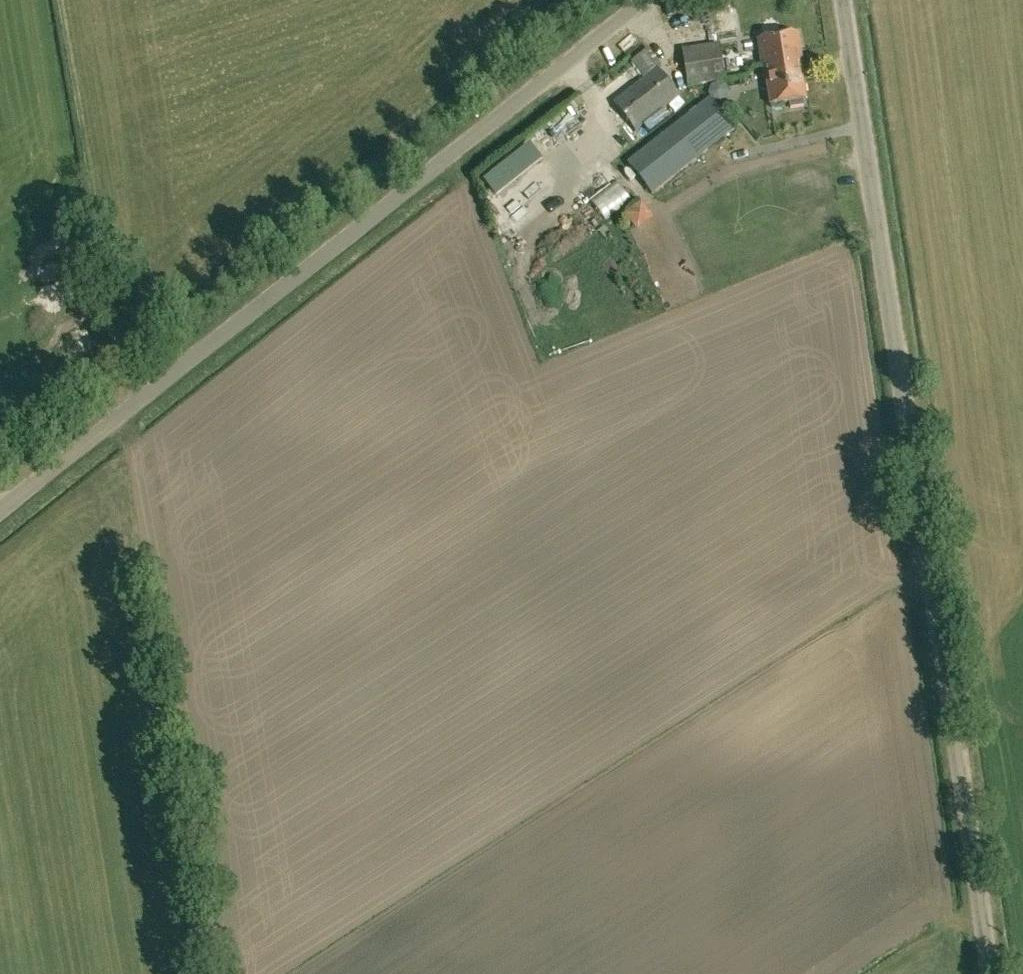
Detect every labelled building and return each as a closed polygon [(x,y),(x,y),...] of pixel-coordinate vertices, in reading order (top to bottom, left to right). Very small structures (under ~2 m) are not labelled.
[(802,74),(805,73),(799,33),(759,39),(765,79),(767,79),(771,106),(790,103),(791,108),(804,106),(803,101),(806,101),(802,74)] [(689,86),(726,80),(721,45),(684,51),(689,86)] [(636,132),(680,96),(657,69),(614,104),(636,132)] [(653,195),(735,130),(710,99),(628,164),(653,195)] [(620,177),(594,202),(609,217),(635,192),(620,177)] [(605,219),(594,202),(579,212),(590,229),(605,219)]
